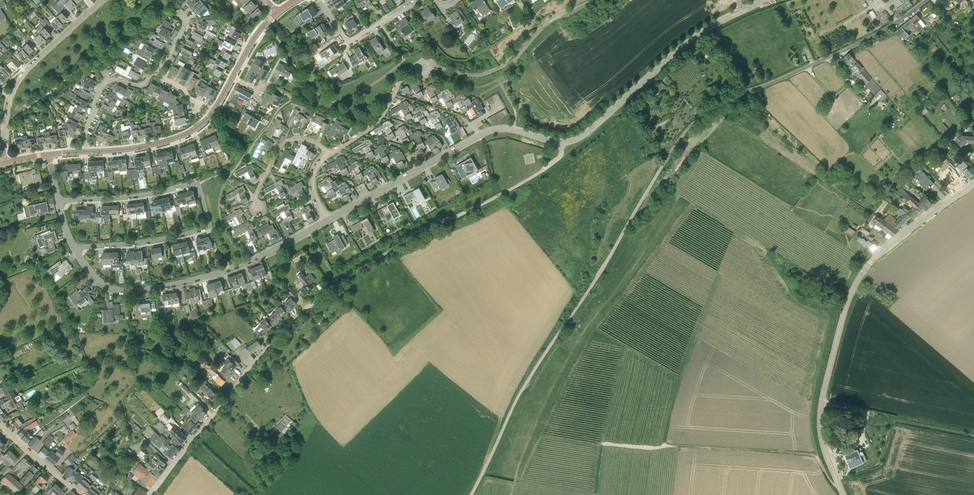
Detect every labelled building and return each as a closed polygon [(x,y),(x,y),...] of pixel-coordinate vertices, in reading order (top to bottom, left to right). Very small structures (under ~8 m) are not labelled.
[(72,0),(60,0),(58,2),(64,9),(67,6),(70,10),(76,5),(72,0)] [(202,2),(200,0),(190,0),(188,2),(191,5),(189,6),(193,11),(202,2)] [(242,5),(247,0),(234,0),(238,4),(236,7),(238,9),(242,5)] [(248,12),(256,5),(253,2),(255,1),(254,0),(247,0),(242,5),(246,10),(244,12),(246,15),(248,12)] [(335,5),(334,6),(338,12),(342,9),(343,10),(344,9),(342,6),(346,4),(343,0),(335,0),(332,2),(335,5)] [(363,8),(372,3),(370,0),(358,0),(363,8)] [(491,11),(484,0),(475,0),(476,1),(471,4),(474,8),(473,9),(474,10),(478,8),(483,16),(491,11)] [(908,9),(913,5),(909,0),(907,0),(903,3),(904,4),(896,10),(897,12),(898,13),(899,15),(908,9)] [(62,24),(67,19),(61,13),(65,10),(64,9),(58,2),(52,6),(59,14),(56,17),(56,18),(62,24)] [(202,2),(193,11),(197,15),(198,13),(201,17),(212,7),(210,5),(207,7),(202,2)] [(256,5),(248,12),(253,17),(250,20),(252,22),(263,12),(260,9),(261,8),(257,4),(256,5)] [(427,17),(429,21),(436,17),(433,12),(432,13),(426,4),(423,6),(425,9),(420,12),(424,19),(427,17)] [(308,19),(317,13),(312,6),(298,15),(303,22),(308,19)] [(464,27),(469,23),(459,8),(456,10),(457,11),(449,15),(452,20),(447,23),(454,34),(459,31),(456,26),(462,23),(464,27)] [(910,20),(918,29),(921,34),(925,30),(918,21),(921,19),(917,14),(910,20)] [(345,19),(347,22),(346,23),(350,30),(354,27),(354,28),(357,25),(355,21),(356,20),(355,19),(352,15),(345,19)] [(395,25),(403,38),(413,31),(410,26),(411,26),(406,17),(400,21),(401,22),(395,25)] [(62,25),(62,24),(56,18),(51,23),(57,30),(62,25)] [(45,39),(50,35),(45,29),(48,27),(44,21),(41,19),(38,22),(39,23),(34,28),(36,31),(45,39)] [(196,28),(205,33),(206,33),(215,38),(217,34),(209,30),(212,25),(202,20),(200,24),(199,23),(196,28)] [(899,29),(906,38),(909,35),(906,31),(911,28),(913,31),(915,29),(916,31),(918,29),(910,20),(899,29)] [(158,35),(169,41),(171,36),(170,35),(174,28),(171,26),(171,25),(165,22),(162,27),(158,35)] [(320,39),(323,37),(329,33),(323,23),(316,27),(316,28),(315,29),(314,28),(307,33),(311,39),(317,35),(320,39)] [(192,37),(199,41),(204,43),(205,41),(202,39),(205,33),(196,28),(195,27),(192,32),(193,33),(192,37)] [(227,37),(238,43),(240,38),(239,37),(241,33),(228,27),(227,29),(230,31),(227,37)] [(902,41),(906,38),(899,29),(895,32),(902,41)] [(45,40),(45,39),(36,31),(34,33),(37,36),(34,39),(40,45),(45,40)] [(169,41),(158,35),(154,41),(151,39),(150,42),(162,49),(164,45),(166,46),(169,41)] [(185,44),(195,49),(198,51),(199,48),(196,47),(199,41),(192,37),(188,35),(186,40),(187,41),(185,44)] [(224,46),(232,50),(234,47),(235,48),(238,43),(227,37),(224,43),(220,41),(219,44),(224,46)] [(370,41),(378,54),(385,50),(380,42),(381,41),(379,38),(377,39),(376,37),(370,41)] [(21,48),(28,55),(33,50),(27,43),(21,48)] [(140,56),(148,60),(151,54),(153,54),(156,49),(145,43),(141,49),(138,48),(137,51),(141,53),(140,56)] [(183,49),(181,53),(193,60),(195,57),(192,55),(195,49),(185,44),(184,43),(181,48),(183,49)] [(325,57),(326,59),(339,51),(334,44),(319,54),(322,58),(325,57)] [(28,55),(21,48),(19,46),(17,48),(20,51),(16,54),(23,61),(28,56),(28,55)] [(219,55),(229,60),(231,56),(232,57),(235,52),(232,50),(224,46),(221,52),(218,50),(217,51),(215,49),(213,52),(219,55)] [(354,50),(356,54),(355,55),(355,56),(354,56),(356,60),(358,59),(360,63),(362,62),(368,59),(366,55),(365,56),(363,52),(362,51),(359,47),(354,50)] [(842,59),(848,66),(850,63),(852,66),(849,69),(855,75),(857,77),(865,85),(875,94),(873,96),(879,102),(886,96),(880,89),(881,88),(875,83),(857,62),(849,53),(842,59)] [(178,78),(184,66),(178,63),(182,56),(179,54),(170,71),(174,73),(173,75),(178,78)] [(215,64),(224,68),(226,65),(228,66),(230,61),(229,60),(219,55),(216,60),(213,59),(210,58),(209,60),(215,63),(215,64)] [(133,66),(144,72),(146,67),(145,66),(148,60),(140,56),(139,58),(134,56),(133,59),(136,60),(133,66)] [(18,68),(21,65),(15,58),(13,60),(11,61),(18,68)] [(255,84),(259,76),(264,79),(268,71),(263,68),(263,67),(254,62),(252,66),(253,67),(252,70),(251,69),(246,79),(255,84)] [(270,81),(275,83),(280,74),(288,78),(291,73),(285,69),(287,66),(279,62),(270,81)] [(337,76),(348,69),(343,62),(340,64),(338,62),(336,64),(337,66),(329,71),(332,75),(336,72),(336,73),(337,72),(338,75),(337,76)] [(184,79),(187,80),(192,71),(196,64),(194,63),(192,67),(191,66),(190,70),(184,66),(178,78),(183,80),(184,79)] [(215,64),(212,69),(208,68),(207,70),(220,77),(222,73),(223,74),(226,69),(224,68),(215,64)] [(144,72),(133,66),(130,72),(126,70),(125,73),(138,80),(140,76),(141,77),(144,72)] [(0,84),(11,74),(8,70),(2,76),(0,73),(0,83),(0,84)] [(192,71),(187,80),(186,82),(191,85),(192,83),(196,85),(203,72),(200,71),(198,74),(192,71)] [(81,85),(92,90),(95,85),(93,85),(95,81),(92,79),(94,75),(92,73),(91,74),(88,73),(86,76),(81,85)] [(198,94),(203,97),(208,86),(203,82),(204,79),(201,78),(195,90),(199,92),(198,94)] [(424,95),(421,91),(418,86),(421,84),(418,79),(414,82),(414,81),(411,82),(412,83),(401,89),(404,93),(412,88),(418,98),(424,95)] [(149,93),(155,97),(161,86),(156,83),(155,84),(152,83),(145,95),(148,97),(149,93)] [(210,83),(208,86),(203,97),(208,99),(209,98),(212,100),(219,87),(216,86),(210,83)] [(439,100),(436,96),(433,91),(436,89),(433,84),(429,87),(429,85),(426,87),(427,88),(421,91),(424,95),(427,93),(433,103),(439,100)] [(652,91),(655,95),(664,88),(660,84),(652,91)] [(92,90),(81,85),(78,91),(75,89),(74,92),(86,99),(88,95),(90,96),(93,91),(92,90)] [(112,92),(123,98),(126,92),(129,94),(131,91),(118,85),(116,88),(115,87),(112,92)] [(162,104),(164,101),(169,92),(165,90),(166,88),(161,86),(155,97),(161,100),(160,103),(162,104)] [(246,106),(248,102),(252,94),(238,87),(229,104),(234,107),(239,98),(244,100),(242,104),(246,106)] [(453,104),(451,101),(448,95),(451,94),(448,89),(444,91),(444,90),(441,92),(442,93),(436,96),(439,100),(442,98),(448,108),(453,104)] [(169,109),(178,102),(176,99),(178,96),(174,94),(175,93),(170,90),(169,92),(164,101),(169,104),(168,107),(169,109)] [(121,101),(123,98),(112,92),(110,91),(108,95),(107,94),(104,99),(115,105),(118,99),(121,101)] [(269,101),(278,106),(282,98),(273,93),(272,95),(267,93),(261,104),(266,107),(269,101)] [(469,109),(466,105),(463,100),(466,99),(463,94),(459,96),(459,95),(456,97),(457,98),(451,101),(453,104),(457,103),(463,113),(469,109)] [(74,106),(75,107),(85,112),(88,107),(86,106),(88,103),(75,96),(74,99),(77,100),(74,106)] [(115,105),(104,99),(101,104),(103,105),(101,109),(114,115),(115,113),(112,111),(115,105)] [(484,114),(483,114),(481,110),(484,109),(478,99),(474,101),(473,100),(471,101),(472,102),(466,105),(469,109),(472,107),(478,118),(484,114)] [(412,116),(410,113),(407,107),(410,106),(407,101),(403,103),(402,102),(400,104),(401,105),(390,110),(393,114),(401,110),(407,120),(412,116)] [(174,116),(187,113),(186,108),(184,108),(183,104),(180,104),(178,102),(169,109),(170,110),(173,109),(174,116)] [(68,111),(67,114),(80,120),(82,117),(83,118),(86,113),(85,112),(75,107),(74,106),(71,105),(68,111)] [(427,121),(425,117),(422,112),(425,111),(422,106),(418,108),(418,107),(415,108),(415,109),(416,110),(410,113),(412,116),(416,114),(422,124),(427,121)] [(286,126),(290,128),(295,117),(301,120),(301,121),(305,124),(308,118),(299,114),(300,111),(295,108),(286,126)] [(250,125),(252,126),(256,128),(260,121),(254,118),(255,114),(245,109),(243,114),(245,115),(243,119),(242,119),(241,120),(242,120),(238,127),(241,128),(239,131),(243,134),(248,124),(250,125)] [(442,126),(440,122),(437,117),(440,116),(437,111),(436,112),(435,110),(430,113),(430,114),(425,117),(427,121),(431,119),(437,129),(442,126)] [(187,113),(174,116),(175,122),(172,123),(172,126),(186,123),(186,119),(188,119),(187,113)] [(315,114),(306,131),(310,133),(316,123),(322,126),(321,127),(325,129),(328,124),(319,119),(320,116),(315,114)] [(452,134),(457,131),(457,129),(452,122),(455,120),(452,116),(448,118),(447,117),(445,118),(445,119),(440,122),(442,126),(444,128),(447,126),(452,134)] [(162,131),(161,129),(159,117),(156,118),(157,121),(150,123),(152,133),(152,135),(158,134),(158,132),(162,131)] [(63,122),(73,136),(78,128),(76,127),(78,123),(68,118),(66,122),(64,121),(63,122)] [(279,139),(283,131),(287,133),(290,128),(286,126),(280,123),(282,121),(277,118),(268,135),(272,138),(272,136),(279,139)] [(148,134),(152,133),(150,123),(150,119),(147,120),(147,123),(141,124),(143,137),(149,136),(148,134)] [(342,132),(346,135),(349,129),(340,124),(341,122),(336,119),(327,137),(331,139),(337,128),(343,131),(342,132)] [(97,136),(102,139),(108,128),(102,125),(104,121),(101,120),(94,133),(98,134),(97,136)] [(395,136),(393,132),(390,127),(393,126),(390,121),(386,123),(385,122),(383,123),(383,124),(373,130),(375,134),(384,129),(389,139),(395,136)] [(64,138),(73,136),(63,122),(62,123),(62,125),(58,126),(60,137),(64,136),(64,138)] [(137,138),(143,137),(141,124),(134,125),(134,122),(131,122),(131,126),(133,137),(137,136),(137,138)] [(134,138),(133,137),(131,126),(125,127),(124,124),(121,124),(124,138),(128,138),(128,139),(134,138)] [(410,141),(408,137),(405,132),(408,130),(405,125),(401,128),(400,127),(398,128),(398,129),(393,132),(395,136),(399,134),(404,144),(410,141)] [(46,132),(48,144),(53,143),(53,141),(57,141),(55,127),(52,127),(53,131),(46,132)] [(108,128),(102,139),(107,141),(108,140),(112,142),(118,129),(116,128),(114,131),(108,128)] [(42,145),(48,144),(46,132),(39,133),(39,129),(36,130),(38,144),(42,143),(42,145)] [(24,136),(26,147),(31,147),(31,145),(35,144),(33,130),(30,131),(30,134),(23,135),(24,136)] [(425,146),(423,142),(420,137),(423,135),(420,130),(416,133),(415,132),(413,133),(413,134),(408,137),(410,141),(414,139),(419,149),(420,149),(425,146)] [(955,139),(961,146),(967,141),(973,142),(973,136),(965,135),(963,135),(959,131),(955,134),(958,137),(955,139)] [(26,148),(26,147),(24,136),(17,137),(17,134),(16,132),(13,132),(16,148),(20,148),(20,149),(26,148)] [(213,147),(220,144),(216,135),(209,138),(213,147)] [(429,144),(434,154),(440,151),(435,142),(438,140),(435,135),(431,137),(430,136),(428,138),(428,139),(423,142),(425,146),(429,144)] [(205,150),(213,147),(209,138),(201,141),(205,150)] [(262,138),(253,156),(257,158),(263,147),(270,151),(272,147),(266,143),(267,141),(262,138)] [(374,155),(372,151),(369,146),(372,144),(369,139),(365,141),(364,140),(362,142),(362,143),(352,148),(354,153),(363,148),(369,158),(374,155)] [(191,160),(198,158),(194,143),(187,146),(191,159),(191,160)] [(295,157),(293,161),(297,163),(303,153),(308,156),(308,157),(312,159),(315,154),(306,149),(307,146),(302,144),(295,157)] [(389,159),(387,155),(384,150),(387,149),(384,144),(380,146),(379,145),(377,147),(377,148),(372,151),(374,155),(378,153),(384,163),(389,159)] [(184,161),(191,159),(187,146),(180,149),(181,153),(182,157),(184,161)] [(285,157),(293,161),(295,157),(289,153),(290,151),(285,148),(276,166),(280,168),(285,157)] [(406,159),(405,157),(402,153),(399,149),(395,151),(394,150),(392,151),(392,152),(387,155),(389,159),(393,157),(399,167),(404,164),(402,160),(406,159)] [(167,163),(174,161),(172,150),(164,152),(167,163)] [(156,167),(158,175),(162,174),(161,169),(165,169),(164,167),(168,167),(167,163),(164,152),(157,153),(160,166),(156,167)] [(144,166),(151,165),(149,155),(142,156),(144,166)] [(135,158),(137,169),(137,171),(144,169),(144,166),(142,156),(135,158)] [(349,172),(346,167),(346,166),(348,165),(346,161),(343,156),(339,158),(339,157),(336,159),(337,160),(326,165),(329,169),(337,165),(343,175),(349,172)] [(455,166),(462,178),(478,170),(471,157),(455,166)] [(121,174),(127,174),(127,171),(127,170),(126,159),(119,159),(119,160),(120,170),(120,171),(121,174)] [(964,160),(955,168),(960,173),(963,171),(963,172),(969,178),(973,174),(967,168),(966,168),(969,165),(964,160)] [(97,175),(97,173),(96,161),(89,161),(89,167),(89,172),(86,173),(86,179),(86,180),(89,180),(89,178),(89,176),(97,175)] [(364,176),(361,172),(360,171),(362,169),(361,166),(358,161),(354,163),(354,162),(351,163),(352,165),(346,167),(349,172),(352,169),(358,180),(364,176)] [(86,179),(86,173),(81,173),(80,163),(73,164),(74,176),(79,176),(79,179),(86,179)] [(68,176),(74,176),(73,164),(66,164),(66,171),(60,171),(61,176),(68,176)] [(252,164),(235,173),(237,177),(248,172),(251,178),(250,178),(252,182),(258,179),(252,170),(255,169),(252,164)] [(361,172),(364,176),(367,174),(373,184),(378,181),(373,172),(376,171),(373,166),(369,168),(369,167),(366,168),(367,169),(361,172)] [(945,175),(947,177),(946,179),(950,184),(959,178),(956,172),(953,168),(945,175)] [(35,184),(42,182),(40,173),(36,173),(35,169),(18,173),(20,182),(22,182),(23,185),(35,183),(35,184)] [(916,180),(919,183),(920,182),(926,188),(929,186),(930,187),(931,186),(930,186),(933,183),(929,178),(931,177),(929,175),(927,176),(922,170),(915,177),(917,179),(916,180)] [(430,182),(435,191),(440,188),(441,189),(449,185),(448,184),(450,182),(449,179),(445,179),(442,173),(435,178),(437,181),(430,182)] [(335,192),(333,188),(331,186),(333,185),(332,182),(333,182),(330,177),(326,179),(325,178),(322,179),(323,180),(318,183),(320,187),(324,185),(329,196),(331,195),(335,192)] [(284,184),(281,179),(264,189),(266,193),(277,187),(280,193),(279,194),(281,198),(283,197),(283,198),(285,197),(285,196),(287,195),(282,186),(284,184)] [(282,186),(287,195),(297,189),(300,195),(299,195),(302,199),(307,196),(302,187),(304,186),(301,181),(289,188),(288,185),(288,184),(287,184),(286,184),(285,184),(284,184),(282,186)] [(333,188),(335,192),(339,190),(344,200),(350,197),(345,188),(348,187),(345,182),(341,184),(340,183),(337,184),(338,185),(333,188)] [(243,185),(226,195),(228,199),(239,193),(242,199),(241,200),(243,204),(249,201),(244,192),(246,190),(243,185)] [(414,198),(415,197),(416,196),(420,203),(426,199),(419,188),(413,191),(413,192),(411,193),(410,192),(404,196),(408,204),(412,202),(411,200),(414,198)] [(188,205),(196,202),(193,190),(185,193),(188,203),(188,205)] [(918,202),(923,207),(926,209),(932,203),(924,196),(921,193),(916,190),(914,193),(921,199),(918,202)] [(184,205),(188,203),(185,193),(177,195),(179,204),(183,203),(184,205)] [(918,202),(911,196),(907,201),(913,207),(919,212),(919,211),(923,207),(918,202)] [(171,209),(171,208),(169,197),(164,198),(164,200),(161,200),(163,212),(167,211),(171,209)] [(154,213),(163,212),(161,200),(160,199),(156,200),(157,202),(152,203),(154,213)] [(27,217),(49,212),(46,201),(34,204),(33,204),(25,206),(27,217)] [(136,213),(145,212),(144,202),(135,203),(136,213)] [(123,214),(124,216),(124,220),(128,220),(128,217),(137,216),(136,213),(135,203),(127,205),(128,207),(127,207),(127,214),(123,214)] [(294,218),(290,211),(289,209),(291,208),(288,203),(271,213),(274,217),(284,211),(287,217),(286,217),(289,221),(294,218)] [(377,211),(384,223),(388,222),(388,221),(386,214),(391,212),(394,218),(400,215),(394,203),(386,208),(385,206),(377,211)] [(110,215),(119,215),(119,205),(110,206),(110,215)] [(290,211),(294,218),(294,219),(304,213),(308,218),(307,219),(309,223),(314,220),(309,211),(312,210),(309,205),(301,209),(299,206),(290,211)] [(913,207),(909,210),(904,205),(901,209),(909,216),(911,218),(919,212),(913,207)] [(91,214),(93,214),(93,206),(87,206),(87,209),(76,210),(76,215),(79,214),(79,218),(91,218),(91,214)] [(110,217),(110,215),(110,206),(102,206),(102,210),(101,210),(101,215),(106,215),(106,217),(110,217)] [(240,208),(223,218),(225,222),(236,216),(240,223),(241,223),(242,223),(242,222),(244,221),(241,215),(243,213),(240,208)] [(909,216),(901,209),(900,208),(896,212),(900,216),(897,220),(890,214),(884,219),(897,228),(909,216)] [(887,222),(876,215),(870,223),(874,226),(876,224),(882,228),(887,222)] [(368,217),(352,226),(355,232),(363,228),(363,227),(365,225),(369,233),(375,230),(368,217)] [(898,230),(887,222),(882,228),(892,235),(898,230)] [(257,238),(255,234),(252,229),(255,228),(252,223),(240,229),(239,227),(233,229),(237,236),(248,230),(251,236),(250,237),(252,241),(257,238)] [(255,234),(257,238),(258,238),(268,232),(271,238),(270,239),(273,243),(278,240),(273,231),(275,229),(272,224),(255,234)] [(847,225),(844,230),(853,235),(855,230),(847,225)] [(867,236),(869,232),(862,227),(859,230),(867,236)] [(53,244),(52,243),(58,240),(54,230),(41,235),(41,234),(35,236),(38,245),(37,245),(39,251),(47,249),(46,246),(53,244)] [(335,239),(327,244),(332,253),(340,249),(341,250),(346,247),(345,246),(348,244),(343,234),(340,236),(338,234),(333,236),(335,239)] [(213,248),(217,247),(216,242),(212,243),(211,239),(210,239),(209,236),(204,238),(208,249),(213,247),(213,248)] [(204,250),(208,249),(204,238),(201,239),(200,237),(196,239),(198,245),(200,252),(204,251),(204,250)] [(866,246),(867,247),(873,241),(870,238),(867,241),(866,241),(866,240),(863,238),(862,239),(859,237),(858,238),(858,239),(856,240),(865,248),(866,246)] [(873,241),(867,247),(872,251),(878,244),(874,240),(873,241)] [(183,253),(190,252),(187,241),(181,243),(183,253)] [(175,255),(183,253),(181,243),(173,245),(175,255)] [(158,259),(158,257),(162,257),(163,259),(167,258),(165,248),(161,248),(161,247),(152,249),(152,252),(152,254),(152,258),(153,260),(154,261),(158,260),(158,259)] [(136,262),(134,252),(134,251),(129,251),(130,253),(127,254),(128,263),(136,262)] [(147,258),(143,259),(142,251),(138,251),(138,252),(134,252),(136,262),(138,262),(139,262),(139,265),(148,264),(147,258)] [(123,261),(119,261),(118,252),(118,253),(116,253),(111,253),(111,264),(111,267),(120,267),(120,269),(123,269),(123,261)] [(103,264),(111,264),(111,253),(103,253),(103,257),(103,261),(99,261),(99,268),(104,268),(103,264)] [(57,274),(60,277),(72,268),(66,259),(61,263),(60,262),(58,264),(57,262),(47,270),(53,277),(57,274)] [(268,276),(269,276),(268,274),(267,275),(263,264),(256,267),(261,279),(264,278),(263,276),(267,275),(268,276)] [(249,269),(254,280),(258,279),(259,280),(261,279),(256,267),(249,269)] [(301,289),(301,290),(305,295),(312,289),(310,287),(314,285),(312,283),(317,279),(311,272),(305,277),(303,273),(298,277),(302,281),(302,282),(305,286),(301,289)] [(246,284),(242,273),(235,275),(239,287),(240,288),(243,287),(242,285),(246,284)] [(228,278),(232,288),(233,290),(239,287),(235,275),(228,278)] [(217,292),(223,290),(222,285),(221,280),(214,282),(217,292)] [(207,284),(210,295),(211,296),(213,295),(214,300),(217,299),(216,297),(218,296),(217,293),(217,292),(214,282),(207,284)] [(79,292),(77,289),(69,296),(72,300),(71,301),(75,306),(78,303),(80,305),(86,300),(87,301),(91,305),(94,302),(89,296),(91,295),(88,292),(91,291),(87,286),(79,292)] [(189,304),(196,302),(192,288),(190,289),(190,291),(185,292),(188,304),(189,304)] [(196,302),(203,301),(203,300),(200,288),(195,290),(194,288),(192,288),(196,302)] [(294,298),(297,295),(292,289),(289,292),(294,298)] [(172,304),(180,302),(179,296),(178,297),(177,292),(170,293),(172,304)] [(164,298),(164,299),(165,305),(172,304),(170,293),(164,294),(164,298)] [(281,301),(290,311),(294,307),(293,306),(297,303),(291,297),(290,295),(284,300),(283,299),(281,301)] [(151,314),(151,308),(156,307),(155,301),(150,302),(150,298),(146,299),(146,301),(139,302),(140,305),(137,306),(138,310),(140,310),(141,315),(151,314)] [(114,315),(120,315),(120,304),(113,304),(113,301),(108,301),(109,310),(108,310),(109,322),(114,322),(114,318),(114,317),(114,315)] [(285,315),(290,311),(281,301),(279,303),(280,304),(274,309),(275,309),(281,316),(284,314),(285,315)] [(266,315),(275,325),(280,321),(279,320),(282,317),(281,316),(275,309),(270,313),(269,313),(266,315)] [(271,329),(275,325),(266,315),(264,317),(265,318),(259,322),(260,323),(266,330),(270,328),(271,329)] [(252,329),(254,332),(260,339),(265,335),(264,334),(267,331),(266,330),(260,323),(255,327),(254,327),(252,329)] [(233,351),(241,344),(235,337),(233,339),(232,338),(230,340),(226,343),(233,351)] [(251,362),(255,359),(251,354),(251,353),(256,349),(262,345),(257,340),(253,343),(249,346),(246,343),(240,348),(242,350),(241,351),(251,362)] [(224,364),(232,370),(235,367),(236,368),(240,363),(231,356),(230,354),(228,357),(224,363),(224,364)] [(222,385),(226,381),(218,374),(207,364),(205,367),(214,376),(212,377),(222,385)] [(218,374),(226,381),(231,375),(230,374),(233,370),(232,370),(224,364),(220,369),(219,368),(217,370),(220,373),(218,374)] [(9,400),(16,396),(8,384),(0,388),(0,393),(3,391),(6,397),(3,399),(3,398),(0,400),(0,405),(9,400)] [(191,392),(191,391),(184,385),(181,388),(188,395),(190,392),(193,395),(194,394),(191,392)] [(196,393),(199,390),(194,385),(191,388),(196,393)] [(209,395),(213,400),(217,395),(208,386),(205,390),(209,395)] [(7,416),(4,412),(3,412),(1,409),(6,406),(10,404),(12,408),(20,404),(23,402),(21,398),(19,394),(16,396),(9,400),(0,405),(0,418),(2,420),(7,416)] [(195,408),(203,417),(207,413),(204,410),(205,409),(198,402),(195,405),(197,406),(195,408)] [(204,418),(203,417),(195,408),(191,412),(192,413),(199,419),(200,421),(204,418)] [(62,420),(69,415),(67,411),(60,417),(62,420)] [(168,420),(172,417),(166,411),(163,414),(168,420)] [(184,428),(185,428),(191,432),(197,425),(191,420),(192,419),(196,422),(199,419),(192,413),(190,418),(182,425),(184,428)] [(63,420),(66,425),(62,428),(66,434),(73,430),(69,425),(74,422),(69,415),(63,420)] [(283,436),(293,425),(295,423),(295,422),(287,415),(277,426),(282,431),(279,434),(271,443),(275,446),(283,436)] [(32,435),(34,433),(30,429),(39,424),(40,423),(41,421),(39,418),(23,427),(18,434),(21,437),(21,438),(26,442),(31,436),(34,438),(34,437),(32,435)] [(15,430),(20,426),(19,426),(22,423),(20,421),(17,423),(15,420),(10,424),(15,430)] [(170,431),(177,436),(183,441),(187,436),(181,431),(174,426),(170,431)] [(33,449),(41,440),(38,438),(44,431),(42,429),(40,431),(34,437),(34,438),(28,444),(33,449)] [(73,430),(63,439),(66,443),(76,434),(73,430)] [(173,458),(177,454),(169,448),(160,437),(156,433),(150,439),(164,450),(165,449),(166,450),(164,453),(167,455),(168,454),(173,458)] [(44,458),(51,449),(48,447),(51,443),(52,444),(54,442),(53,441),(57,436),(55,435),(54,436),(53,435),(52,436),(50,434),(48,437),(45,434),(43,436),(46,439),(42,442),(45,445),(44,446),(38,453),(44,458)] [(181,450),(178,447),(182,443),(175,436),(171,440),(168,438),(167,439),(166,438),(166,439),(162,435),(160,437),(169,448),(177,454),(181,450)] [(98,441),(92,446),(95,450),(101,444),(98,441)] [(861,447),(843,454),(849,468),(863,462),(859,454),(861,447)] [(59,448),(56,453),(51,449),(44,458),(53,465),(62,455),(64,452),(59,448)] [(4,462),(14,454),(9,449),(3,455),(2,453),(0,454),(0,461),(2,459),(4,462)] [(146,457),(145,457),(147,454),(141,450),(137,455),(144,460),(146,457)] [(11,465),(18,458),(14,454),(4,462),(6,465),(0,471),(5,476),(12,469),(13,467),(11,465)] [(64,461),(68,465),(72,461),(74,460),(70,456),(64,461)] [(17,493),(25,484),(38,469),(24,457),(16,465),(11,470),(0,481),(0,482),(2,483),(1,483),(5,487),(7,485),(13,490),(12,492),(15,494),(16,493),(17,493)] [(149,462),(148,463),(162,473),(165,469),(163,467),(166,464),(159,459),(157,462),(154,460),(152,462),(150,461),(150,462),(149,462)] [(74,471),(77,466),(72,461),(68,465),(64,472),(69,476),(73,470),(74,471)] [(149,470),(157,476),(158,477),(162,473),(148,463),(147,462),(144,465),(148,467),(147,468),(149,470)] [(77,485),(82,479),(79,477),(81,474),(76,470),(71,476),(73,478),(72,480),(77,485)] [(157,476),(149,470),(147,472),(144,470),(138,477),(140,478),(148,484),(150,486),(157,476)] [(42,480),(45,483),(49,478),(42,473),(38,477),(34,482),(38,485),(42,480)] [(87,490),(91,485),(87,482),(89,480),(85,476),(82,479),(77,485),(85,492),(87,490)] [(140,478),(138,481),(145,487),(148,484),(140,478)] [(58,494),(62,489),(55,483),(50,488),(49,489),(46,493),(49,494),(52,492),(53,491),(58,494)] [(99,493),(99,492),(100,490),(92,484),(91,485),(87,490),(85,492),(85,493),(88,494),(98,494),(99,493)] [(102,494),(105,491),(107,488),(105,486),(99,493),(98,494),(103,494),(102,494)] [(131,494),(145,494),(146,493),(138,486),(131,494)]
